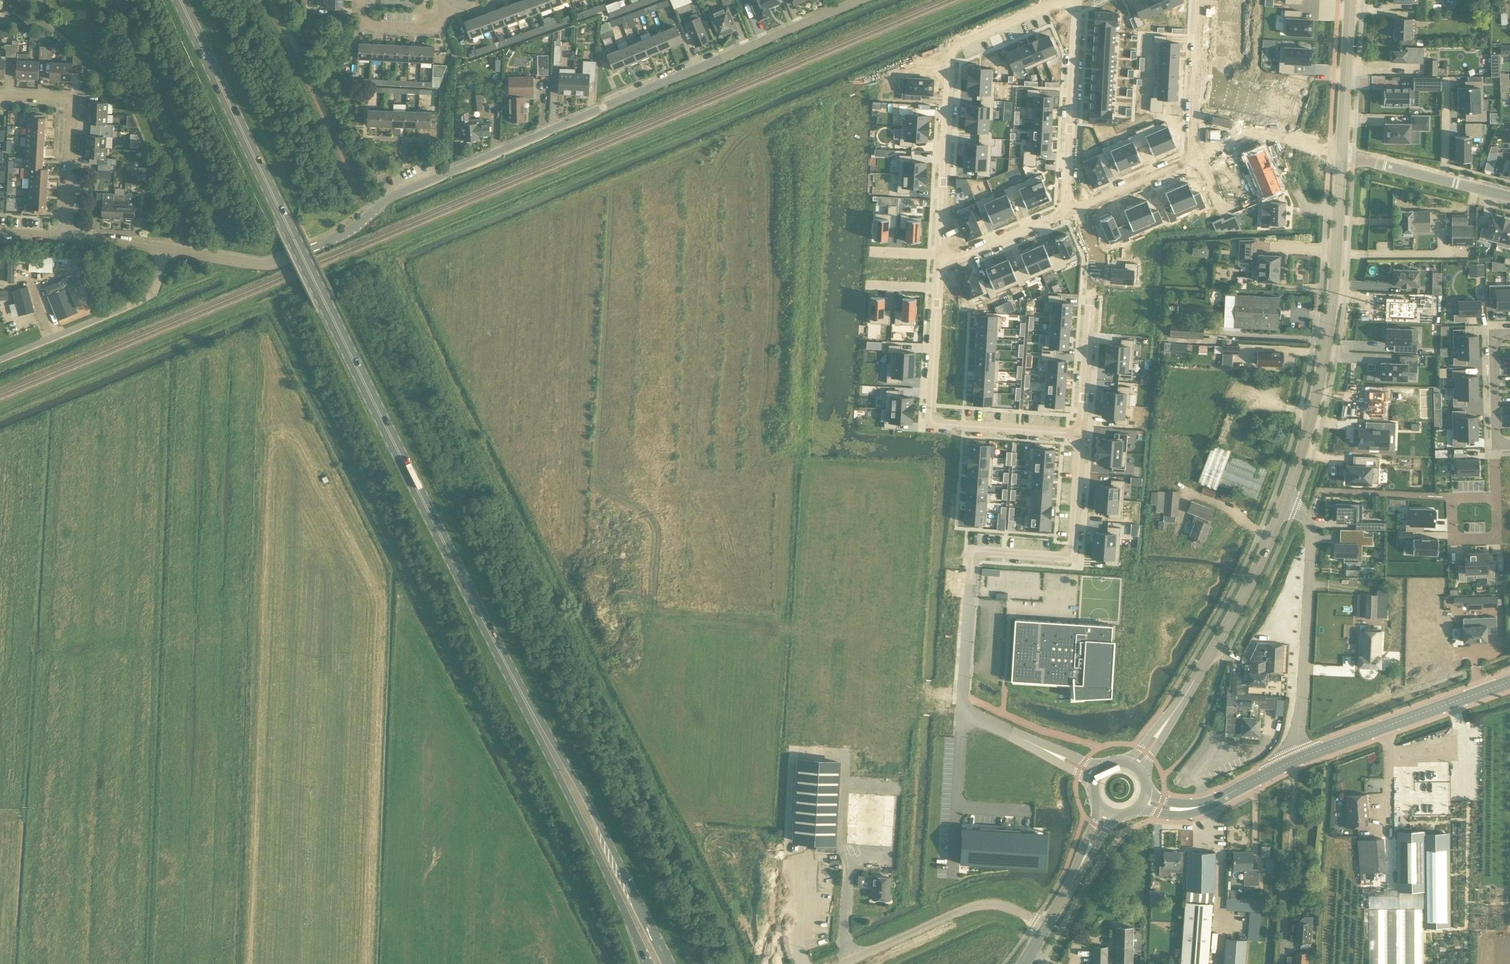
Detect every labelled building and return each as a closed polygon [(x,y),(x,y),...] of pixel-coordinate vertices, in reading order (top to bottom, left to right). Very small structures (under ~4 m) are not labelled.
[(300,6),(300,14),(314,14),(314,6),(310,6),(310,0),(301,0),(300,6)] [(327,8),(343,9),(343,0),(327,0),(327,8)] [(517,20),(529,16),(522,0),(521,0),(511,4),(517,20)] [(529,16),(540,12),(536,0),(522,0),(529,16)] [(540,12),(551,7),(549,0),(536,0),(540,12)] [(633,9),(644,4),(643,0),(638,0),(631,3),(633,9)] [(655,10),(657,10),(670,5),(668,0),(665,0),(653,5),(655,10)] [(675,8),(693,2),(692,0),(672,0),(675,8)] [(778,0),(749,0),(757,20),(771,14),(768,8),(779,3),(778,0)] [(1132,15),(1133,17),(1135,22),(1137,27),(1144,24),(1141,17),(1151,13),(1146,0),(1136,0),(1133,1),(1138,12),(1132,15)] [(1151,13),(1161,9),(1157,0),(1146,0),(1151,13)] [(1161,9),(1162,11),(1172,7),(1169,0),(1157,0),(1161,9)] [(1220,11),(1238,12),(1239,0),(1246,1),(1246,0),(1221,0),(1220,11)] [(1392,2),(1411,3),(1415,3),(1415,11),(1433,12),(1434,0),(1392,0),(1392,2)] [(607,9),(605,3),(593,7),(595,13),(607,9)] [(619,7),(622,13),(633,9),(631,3),(619,7)] [(511,4),(499,8),(506,25),(517,20),(511,4)] [(653,5),(641,9),(644,15),(649,13),(650,15),(658,12),(657,10),(655,10),(653,5)] [(595,13),(593,7),(581,11),(583,17),(595,13)] [(622,13),(619,7),(608,11),(610,18),(622,13)] [(726,7),(708,14),(711,20),(715,29),(718,36),(728,32),(728,30),(734,28),(726,7)] [(506,25),(499,8),(488,13),(494,29),(506,25)] [(630,13),(632,19),(633,19),(644,15),(641,9),(630,13)] [(1285,10),(1283,33),(1311,35),(1312,20),(1301,19),(1298,19),(1298,11),(1285,10)] [(1094,11),(1094,23),(1116,24),(1116,12),(1094,11)] [(1220,11),(1219,21),(1220,21),(1238,22),(1238,12),(1220,11)] [(1433,12),(1415,11),(1415,19),(1433,20),(1433,12)] [(476,17),(483,33),(494,29),(488,13),(476,17)] [(630,13),(618,18),(621,23),(622,23),(628,21),(630,26),(635,24),(633,19),(632,19),(630,13)] [(555,16),(543,20),(545,24),(547,30),(559,26),(556,20),(555,16)] [(556,20),(559,26),(570,22),(568,16),(556,20)] [(471,38),(483,33),(476,17),(465,22),(471,38)] [(695,46),(707,41),(698,17),(685,23),(695,46)] [(609,21),(611,27),(621,23),(618,18),(609,21)] [(1411,19),(1394,18),(1393,37),(1400,38),(1400,42),(1400,43),(1415,44),(1415,41),(1416,41),(1416,35),(1411,35),(1411,19)] [(614,35),(611,27),(609,21),(600,24),(600,33),(599,34),(602,40),(614,35)] [(1220,21),(1219,32),(1237,33),(1238,22),(1220,21)] [(1094,24),(1094,33),(1115,34),(1115,25),(1116,25),(1116,24),(1094,23),(1094,24)] [(545,24),(539,26),(533,28),(535,34),(547,30),(545,24)] [(664,31),(670,47),(682,42),(675,26),(664,31)] [(533,28),(522,32),(524,38),(535,34),(533,28)] [(46,40),(46,35),(40,32),(31,30),(31,40),(46,40)] [(664,31),(652,36),(659,52),(670,47),(664,31)] [(524,38),(522,32),(510,36),(512,42),(524,38)] [(1219,32),(1219,43),(1237,44),(1237,33),(1219,32)] [(1094,33),(1093,42),(1114,43),(1115,34),(1094,33)] [(1037,40),(1046,61),(1057,56),(1053,47),(1054,46),(1051,40),(1050,40),(1048,35),(1037,40)] [(1154,35),(1153,42),(1156,42),(1155,53),(1178,55),(1178,43),(1166,42),(1167,36),(1154,35)] [(1488,38),(1483,35),(1479,41),(1484,45),(1488,38)] [(498,41),(501,47),(512,42),(510,36),(498,41)] [(652,36),(641,40),(648,56),(659,52),(652,36)] [(1037,39),(1026,44),(1027,44),(1036,65),(1046,61),(1037,40),(1037,39)] [(630,45),(636,61),(648,56),(641,40),(630,45)] [(498,41),(487,45),(489,51),(501,47),(498,41)] [(1093,42),(1093,52),(1114,53),(1114,43),(1093,42)] [(371,59),(372,43),(359,43),(358,58),(371,59)] [(371,59),(383,60),(384,44),(372,43),(371,59)] [(1219,43),(1218,55),(1230,55),(1230,62),(1243,63),(1243,55),(1236,55),(1237,44),(1219,43)] [(384,44),(383,60),(395,60),(396,45),(384,44)] [(1026,44),(1017,48),(1025,67),(1024,67),(1025,70),(1036,65),(1027,44),(1026,44)] [(396,45),(395,60),(408,61),(409,46),(396,45)] [(489,51),(487,45),(474,49),(477,55),(489,51)] [(618,50),(625,66),(636,61),(630,45),(618,50)] [(409,46),(408,61),(420,62),(421,46),(409,46)] [(421,46),(420,62),(422,62),(422,64),(426,64),(426,62),(433,62),(434,47),(421,46)] [(1500,46),(1500,54),(1509,54),(1509,46),(1500,46)] [(1280,47),(1279,71),(1293,72),(1294,63),(1303,63),(1309,64),(1310,49),(1280,47)] [(1017,48),(1006,53),(1014,72),(1024,67),(1025,67),(1017,48)] [(1390,52),(1390,55),(1390,56),(1390,62),(1423,63),(1423,48),(1406,48),(1406,49),(1405,49),(1391,49),(1391,51),(1390,52)] [(613,70),(625,66),(618,50),(607,54),(613,70)] [(72,63),(61,62),(60,80),(71,81),(71,73),(79,73),(80,57),(73,52),(72,63)] [(1093,52),(1092,61),(1113,63),(1114,53),(1093,52)] [(1155,53),(1154,65),(1157,65),(1157,64),(1177,65),(1178,55),(1155,53)] [(548,55),(537,55),(538,75),(548,75),(548,55)] [(1437,75),(1437,68),(1437,60),(1426,59),(1425,75),(1437,75)] [(27,60),(16,60),(15,77),(24,78),(24,80),(26,80),(27,60)] [(39,61),(27,60),(26,80),(31,81),(31,78),(38,78),(39,61)] [(60,80),(61,62),(51,61),(49,79),(60,80)] [(575,69),(574,69),(573,94),(580,95),(580,97),(586,97),(586,95),(588,95),(589,80),(595,80),(596,61),(583,61),(583,74),(575,73),(575,69)] [(1092,61),(1092,71),(1113,72),(1113,63),(1092,61)] [(431,82),(419,81),(419,86),(439,87),(447,64),(433,64),(432,76),(431,82)] [(1157,65),(1156,75),(1176,76),(1177,76),(1177,65),(1157,64),(1157,65)] [(968,73),(968,80),(992,81),(993,69),(969,67),(969,73),(968,73)] [(574,69),(560,68),(559,94),(573,94),(574,69)] [(1092,71),(1091,81),(1112,82),(1113,72),(1092,71)] [(350,74),(349,83),(351,83),(352,83),(357,83),(357,78),(358,75),(358,74),(350,74)] [(1156,85),(1156,86),(1177,87),(1178,76),(1177,76),(1176,76),(1156,75),(1156,85)] [(524,120),(523,104),(524,98),(534,98),(533,76),(508,76),(509,97),(509,104),(506,104),(505,106),(505,111),(507,113),(510,113),(510,115),(508,115),(508,117),(510,116),(510,121),(513,121),(513,122),(514,123),(520,123),(521,122),(521,121),(524,120)] [(1413,77),(1413,90),(1440,90),(1440,77),(1413,77)] [(903,78),(902,98),(918,99),(918,93),(921,93),(932,94),(933,79),(903,78)] [(968,80),(967,87),(968,87),(968,92),(981,93),(981,99),(994,100),(995,81),(992,81),(968,80)] [(1091,81),(1091,90),(1111,92),(1112,82),(1091,81)] [(1457,93),(1455,93),(1455,99),(1458,99),(1458,98),(1482,98),(1482,81),(1467,81),(1467,87),(1457,88),(1457,93)] [(1150,97),(1150,104),(1163,105),(1163,98),(1176,99),(1177,87),(1156,86),(1156,85),(1153,85),(1153,97),(1150,97)] [(1216,85),(1212,102),(1223,105),(1228,88),(1216,85)] [(1248,93),(1244,111),(1256,114),(1259,100),(1265,101),(1269,89),(1262,87),(1260,96),(1248,93)] [(1223,105),(1222,106),(1234,109),(1234,108),(1238,91),(1228,88),(1223,105)] [(1410,88),(1384,88),(1384,106),(1410,106),(1410,88)] [(1027,89),(1027,96),(1034,96),(1033,107),(1051,108),(1052,97),(1040,96),(1040,89),(1027,89)] [(1091,90),(1090,100),(1111,101),(1111,92),(1091,90)] [(1272,90),(1269,102),(1275,104),(1272,117),(1284,120),(1289,99),(1278,96),(1279,92),(1272,90)] [(1238,91),(1234,108),(1244,111),(1248,93),(1238,91)] [(482,109),(481,93),(471,94),(472,110),(482,109)] [(1458,104),(1455,104),(1456,110),(1458,110),(1458,112),(1468,112),(1468,120),(1486,120),(1485,110),(1482,111),(1482,98),(1458,98),(1458,99),(1458,104)] [(966,110),(965,118),(988,119),(993,120),(994,100),(981,99),(980,106),(967,105),(967,110),(966,110)] [(1284,120),(1284,121),(1296,124),(1302,102),(1289,99),(1284,120)] [(1089,109),(1089,110),(1111,111),(1111,110),(1110,110),(1111,101),(1090,100),(1089,109)] [(87,113),(107,114),(107,103),(87,102),(87,113)] [(1028,107),(1028,118),(1033,119),(1033,118),(1051,119),(1051,108),(1033,107),(1028,107)] [(368,126),(380,126),(381,111),(368,110),(368,126)] [(1089,110),(1088,121),(1110,123),(1111,111),(1089,110)] [(381,111),(380,126),(393,127),(393,111),(381,111)] [(405,127),(405,111),(393,111),(393,127),(405,127)] [(405,127),(417,127),(418,112),(405,111),(405,127)] [(418,112),(417,127),(430,128),(430,112),(418,112)] [(42,115),(24,113),(23,120),(26,120),(26,126),(44,128),(45,117),(41,117),(42,115)] [(100,131),(112,131),(113,130),(113,124),(106,124),(107,114),(87,113),(86,124),(100,125),(100,131)] [(460,125),(463,124),(464,140),(478,139),(478,133),(480,133),(480,135),(490,134),(489,122),(482,123),(482,118),(468,120),(467,114),(459,115),(460,125)] [(905,126),(905,127),(928,128),(928,121),(927,121),(927,116),(906,114),(905,126)] [(1384,141),(1384,142),(1385,142),(1385,141),(1408,142),(1409,142),(1408,142),(1409,128),(1411,128),(1411,129),(1411,130),(1412,130),(1412,129),(1427,130),(1428,130),(1428,129),(1428,116),(1412,116),(1412,115),(1411,115),(1411,116),(1411,125),(1409,125),(1409,124),(1408,124),(1385,123),(1385,124),(1384,141)] [(965,118),(965,125),(966,125),(966,130),(979,131),(979,137),(992,138),(992,134),(992,131),(987,131),(988,119),(965,118)] [(1032,128),(1032,129),(1050,130),(1050,129),(1051,119),(1033,118),(1033,119),(1032,128)] [(1155,126),(1154,126),(1164,151),(1167,150),(1167,151),(1174,148),(1173,147),(1176,146),(1166,121),(1155,126)] [(1153,123),(1135,131),(1136,134),(1137,134),(1142,146),(1148,143),(1153,155),(1164,151),(1154,126),(1155,126),(1153,123)] [(1455,136),(1455,161),(1470,161),(1470,137),(1481,137),(1481,123),(1465,123),(1465,132),(1466,132),(1466,136),(1455,136)] [(44,128),(26,126),(25,137),(44,138),(44,128)] [(900,126),(899,145),(912,146),(913,140),(926,140),(926,135),(927,135),(928,128),(905,127),(905,126),(900,126)] [(1030,128),(1029,140),(1050,141),(1051,130),(1050,129),(1050,130),(1032,129),(1032,128),(1030,128)] [(85,147),(104,148),(112,148),(112,136),(112,131),(100,131),(100,137),(85,136),(85,147)] [(1136,134),(1119,141),(1129,165),(1132,164),(1132,166),(1139,163),(1138,162),(1141,160),(1136,148),(1142,146),(1137,134),(1136,134)] [(44,138),(25,137),(25,147),(43,148),(44,138)] [(964,146),(963,153),(964,153),(964,155),(991,157),(991,145),(994,145),(995,138),(992,138),(979,137),(978,144),(965,143),(965,146),(964,146)] [(1024,150),(1023,158),(1036,158),(1036,152),(1050,153),(1050,141),(1029,140),(1028,151),(1024,150)] [(1119,141),(1101,149),(1103,152),(1107,160),(1113,158),(1118,170),(1129,165),(1119,141)] [(43,148),(25,147),(24,157),(43,158),(43,148)] [(104,148),(85,147),(84,157),(98,158),(98,164),(111,165),(111,158),(104,158),(104,148)] [(1263,147),(1246,154),(1251,165),(1268,158),(1267,158),(1263,147)] [(1103,152),(1082,161),(1093,186),(1107,181),(1106,178),(1101,168),(1109,165),(1107,160),(1103,152)] [(1497,152),(1489,153),(1486,162),(1494,164),(1497,152)] [(899,155),(898,173),(925,175),(925,168),(925,162),(911,162),(912,155),(899,155)] [(964,155),(964,168),(977,169),(977,175),(990,176),(991,157),(964,155)] [(43,158),(24,157),(23,167),(48,168),(42,168),(43,158)] [(1268,158),(1251,165),(1255,175),(1272,168),(1272,169),(1268,158),(1267,158),(1268,158)] [(48,168),(23,167),(23,168),(29,168),(29,178),(47,179),(48,168)] [(1272,168),(1255,175),(1259,185),(1276,178),(1272,169),(1272,168)] [(898,173),(897,192),(910,193),(910,187),(923,187),(924,182),(925,182),(925,175),(898,173)] [(1039,174),(1028,179),(1038,204),(1040,203),(1041,204),(1047,201),(1047,200),(1050,199),(1039,174)] [(47,179),(29,178),(28,188),(46,189),(47,179)] [(966,178),(956,178),(955,188),(960,186),(968,183),(966,178)] [(1276,178),(1259,185),(1264,196),(1281,189),(1276,178)] [(1028,179),(1010,187),(1015,199),(1021,196),(1027,208),(1038,204),(1028,179)] [(1188,182),(1177,187),(1181,197),(1185,207),(1196,203),(1198,207),(1204,204),(1199,192),(1193,195),(1192,192),(1188,182)] [(995,198),(995,199),(1003,218),(1005,217),(1006,218),(1012,216),(1012,215),(1015,213),(1009,201),(1015,199),(1010,187),(1004,190),(1006,194),(995,198)] [(1170,204),(1164,207),(1169,219),(1176,216),(1174,212),(1185,207),(1177,187),(1165,192),(1170,204)] [(46,189),(28,188),(28,198),(46,199),(46,189)] [(102,218),(112,219),(114,199),(113,199),(103,198),(103,193),(96,192),(96,205),(102,205),(102,218)] [(125,194),(114,194),(113,199),(114,199),(112,219),(124,220),(125,199),(124,199),(125,194)] [(125,199),(124,220),(134,220),(135,207),(141,207),(141,195),(125,194),(124,199),(125,199)] [(993,194),(975,202),(976,203),(980,213),(981,213),(986,211),(992,223),(1003,218),(995,199),(995,198),(993,194)] [(1261,217),(1269,217),(1268,225),(1269,225),(1278,225),(1279,224),(1284,224),(1285,217),(1285,209),(1285,202),(1270,201),(1270,197),(1261,201),(1261,211),(1261,217)] [(46,199),(28,198),(27,205),(24,205),(23,211),(41,212),(41,209),(45,209),(46,199)] [(1147,200),(1135,205),(1144,225),(1154,220),(1156,224),(1163,222),(1158,210),(1152,212),(1147,200)] [(958,215),(956,216),(957,217),(960,224),(963,231),(966,238),(966,239),(967,239),(979,234),(981,234),(980,232),(980,233),(975,221),(982,218),(981,213),(980,213),(976,203),(957,211),(958,215)] [(873,225),(873,232),(874,232),(874,239),(887,240),(888,227),(895,227),(897,205),(888,205),(888,214),(875,213),(875,225),(873,225)] [(1129,222),(1123,224),(1128,236),(1135,234),(1133,229),(1144,225),(1135,205),(1124,210),(1129,222)] [(1428,211),(1412,211),(1412,210),(1400,210),(1401,232),(1412,232),(1412,231),(1428,231),(1428,211)] [(900,214),(900,227),(906,228),(905,241),(918,242),(919,235),(920,235),(920,228),(919,227),(920,218),(907,217),(908,215),(900,214)] [(1466,214),(1451,215),(1451,245),(1456,245),(1473,245),(1472,235),(1472,225),(1467,225),(1467,215),(1466,215),(1466,214)] [(1112,215),(1100,220),(1108,239),(1119,235),(1121,239),(1128,236),(1123,224),(1117,227),(1112,215)] [(1482,227),(1478,240),(1485,241),(1485,239),(1497,242),(1503,218),(1498,217),(1498,218),(1491,216),(1488,229),(1482,227)] [(1222,217),(1212,222),(1215,230),(1228,230),(1224,220),(1222,217)] [(1496,244),(1509,248),(1509,221),(1509,220),(1509,219),(1503,218),(1497,242),(1496,244)] [(1060,251),(1054,254),(1060,269),(1067,266),(1066,263),(1077,258),(1072,247),(1074,247),(1071,240),(1070,240),(1067,234),(1055,239),(1060,251)] [(1239,240),(1238,260),(1258,261),(1257,281),(1278,282),(1279,255),(1258,254),(1258,256),(1255,256),(1256,240),(1239,240)] [(1043,244),(1032,249),(1042,273),(1045,280),(1056,275),(1054,271),(1060,269),(1054,254),(1048,256),(1043,244)] [(1193,248),(1192,255),(1208,256),(1208,248),(1193,248)] [(1025,266),(1019,269),(1024,280),(1025,280),(1042,273),(1032,249),(1029,250),(1029,249),(1022,251),(1023,253),(1020,254),(1025,266)] [(16,253),(16,261),(29,262),(29,270),(53,271),(53,254),(16,253)] [(1008,259),(997,264),(1007,288),(1018,283),(1019,286),(1026,283),(1025,280),(1024,280),(1019,269),(1013,271),(1008,259)] [(1111,268),(1110,281),(1132,282),(1133,270),(1137,271),(1138,263),(1125,262),(1125,269),(1111,268)] [(990,281),(984,283),(988,291),(987,291),(990,298),(997,295),(996,292),(1007,288),(997,264),(994,265),(994,263),(987,266),(988,267),(985,269),(990,281)] [(971,268),(958,274),(968,299),(987,291),(988,291),(984,283),(982,279),(977,281),(971,268)] [(1394,270),(1393,284),(1393,285),(1394,285),(1401,285),(1401,287),(1410,287),(1410,285),(1417,285),(1416,286),(1418,286),(1418,284),(1417,284),(1418,278),(1418,271),(1418,270),(1417,270),(1394,269),(1393,269),(1393,270),(1394,270)] [(73,276),(45,288),(58,319),(71,314),(69,310),(76,307),(67,287),(76,284),(73,276)] [(1441,294),(1441,283),(1432,283),(1432,293),(1441,294)] [(1058,284),(1052,286),(1054,292),(1060,289),(1058,284)] [(1506,284),(1489,285),(1489,298),(1495,298),(1496,309),(1507,309),(1506,284)] [(29,285),(13,290),(20,315),(36,311),(29,285)] [(85,287),(79,290),(83,300),(89,297),(85,287)] [(1048,294),(1048,302),(1052,302),(1052,312),(1051,313),(1071,314),(1071,302),(1061,302),(1061,295),(1048,294)] [(1390,301),(1389,316),(1415,318),(1415,308),(1432,308),(1432,295),(1406,294),(1406,301),(1390,301)] [(1235,295),(1234,327),(1260,328),(1276,329),(1278,297),(1260,296),(1235,295)] [(869,303),(869,311),(870,311),(869,323),(889,324),(890,311),(883,311),(884,297),(871,296),(870,304),(869,303)] [(895,311),(894,324),(914,325),(915,313),(916,313),(916,306),(915,306),(915,299),(902,298),(902,312),(895,311)] [(1458,314),(1453,314),(1454,322),(1466,321),(1466,315),(1479,314),(1479,300),(1473,301),(1473,299),(1465,299),(1465,301),(1458,301),(1458,314)] [(1001,304),(994,307),(997,313),(1005,313),(1001,304)] [(1049,312),(1048,324),(1069,325),(1069,326),(1070,326),(1071,314),(1051,313),(1052,312),(1049,312)] [(977,314),(976,326),(998,328),(1000,328),(1001,316),(977,314)] [(1164,321),(1163,334),(1202,337),(1203,324),(1164,321)] [(1048,334),(1068,336),(1069,326),(1069,325),(1048,324),(1048,334)] [(976,326),(976,337),(995,338),(995,339),(997,339),(998,328),(976,326)] [(1384,330),(1384,336),(1386,336),(1385,343),(1393,343),(1402,344),(1402,351),(1416,352),(1416,344),(1417,329),(1410,329),(1386,328),(1386,330),(1384,330)] [(1465,329),(1452,329),(1453,347),(1457,347),(1477,346),(1477,335),(1465,335),(1465,329)] [(1042,345),(1041,352),(1054,353),(1055,347),(1067,348),(1068,336),(1048,334),(1045,334),(1044,345),(1042,345)] [(976,337),(975,348),(976,348),(994,349),(995,339),(995,338),(976,337)] [(1106,350),(1105,357),(1132,359),(1134,340),(1121,339),(1120,345),(1107,344),(1107,350),(1106,350)] [(1175,346),(1175,352),(1186,353),(1186,343),(1175,343),(1175,346)] [(888,344),(888,352),(890,352),(889,363),(914,365),(914,352),(901,351),(901,345),(888,344)] [(1458,357),(1453,358),(1453,365),(1466,364),(1466,358),(1477,358),(1477,346),(1457,347),(1458,357)] [(976,348),(976,359),(994,360),(994,359),(994,349),(976,348)] [(1255,359),(1255,364),(1265,365),(1281,366),(1281,364),(1284,364),(1284,353),(1282,353),(1282,352),(1265,351),(1256,351),(1255,359)] [(1041,352),(1041,360),(1043,360),(1043,371),(1045,372),(1045,371),(1065,372),(1066,361),(1054,360),(1054,353),(1041,352)] [(1378,363),(1377,371),(1379,371),(1379,380),(1407,381),(1407,372),(1408,362),(1417,363),(1417,356),(1399,355),(1399,362),(1380,361),(1380,364),(1378,363)] [(1105,357),(1105,364),(1106,364),(1105,369),(1119,370),(1118,377),(1131,378),(1132,359),(1105,357)] [(976,359),(975,370),(998,371),(998,359),(994,359),(994,360),(976,359)] [(887,363),(886,382),(899,383),(899,377),(913,378),(913,375),(914,375),(915,367),(914,367),(914,365),(889,363),(887,363)] [(975,380),(974,380),(992,381),(992,382),(997,382),(998,371),(975,370),(975,380)] [(1465,370),(1452,370),(1452,377),(1454,377),(1455,388),(1477,387),(1477,376),(1465,376),(1465,370)] [(1044,381),(1044,382),(1064,383),(1065,372),(1045,371),(1045,372),(1044,381)] [(974,380),(973,392),(974,392),(974,391),(992,392),(992,382),(992,381),(974,380),(975,380),(974,380)] [(1042,381),(1041,392),(1064,394),(1064,383),(1044,382),(1044,381),(1042,381)] [(1102,394),(1102,401),(1103,401),(1103,404),(1124,405),(1124,406),(1129,406),(1130,387),(1117,386),(1117,392),(1104,391),(1103,394),(1102,394)] [(1455,398),(1453,398),(1453,405),(1466,405),(1466,399),(1477,398),(1477,387),(1455,388),(1455,398)] [(886,389),(885,409),(888,409),(888,408),(912,410),(913,402),(912,402),(912,397),(898,396),(899,390),(886,389)] [(974,392),(973,403),(979,403),(978,405),(986,405),(986,404),(996,404),(997,392),(992,392),(974,391),(974,392)] [(1368,391),(1368,412),(1370,412),(1370,416),(1384,416),(1385,391),(1368,391)] [(1038,403),(1037,411),(1050,411),(1051,405),(1063,406),(1064,394),(1041,392),(1041,397),(1040,404),(1038,403)] [(1103,404),(1102,416),(1115,417),(1115,423),(1128,424),(1128,417),(1123,417),(1124,406),(1124,405),(1103,404)] [(884,420),(884,427),(897,428),(897,422),(911,423),(911,417),(912,417),(912,410),(888,408),(888,409),(888,420),(884,420)] [(1464,410),(1451,411),(1452,428),(1476,428),(1476,416),(1465,417),(1464,410)] [(1359,429),(1358,447),(1368,448),(1368,449),(1369,449),(1369,448),(1387,448),(1387,431),(1394,431),(1394,423),(1395,423),(1395,422),(1366,421),(1366,422),(1367,422),(1367,429),(1365,429),(1359,429)] [(1476,428),(1452,428),(1452,446),(1465,446),(1465,439),(1477,439),(1476,428)] [(1099,443),(1098,450),(1126,452),(1127,434),(1114,433),(1114,439),(1100,438),(1100,443),(1099,443)] [(968,455),(988,456),(989,445),(983,444),(983,443),(976,442),(976,444),(970,443),(969,455),(968,455)] [(1214,445),(1201,482),(1218,488),(1219,484),(1258,498),(1269,465),(1214,445)] [(1030,447),(1029,460),(1031,460),(1053,461),(1054,449),(1048,449),(1048,448),(1041,447),(1040,448),(1030,447)] [(1098,450),(1098,458),(1099,458),(1098,463),(1112,464),(1111,470),(1124,471),(1126,452),(1098,450)] [(1454,454),(1453,454),(1454,474),(1463,474),(1463,476),(1472,476),(1471,474),(1477,473),(1477,459),(1466,460),(1466,453),(1463,453),(1454,454)] [(968,455),(968,466),(992,468),(993,456),(988,456),(968,455)] [(1346,472),(1346,482),(1370,483),(1370,482),(1370,468),(1377,468),(1377,457),(1379,457),(1353,456),(1354,456),(1354,466),(1353,466),(1350,466),(1347,466),(1346,467),(1346,472)] [(1031,470),(1052,472),(1053,461),(1031,460),(1031,470)] [(968,466),(968,474),(992,476),(992,468),(968,466)] [(1028,470),(1028,479),(1051,480),(1052,472),(1031,470),(1028,470)] [(968,474),(967,483),(986,484),(986,485),(991,485),(992,476),(968,474)] [(1028,479),(1027,487),(1032,488),(1032,487),(1051,489),(1051,480),(1028,479)] [(1095,488),(1095,495),(1096,495),(1096,497),(1122,499),(1124,480),(1111,479),(1110,486),(1097,485),(1097,488),(1095,488)] [(967,483),(966,491),(986,492),(986,485),(986,484),(967,483)] [(1031,495),(1031,496),(1050,497),(1051,489),(1032,487),(1032,488),(1031,495)] [(1163,513),(1163,515),(1175,516),(1177,516),(1179,491),(1164,489),(1164,491),(1163,513)] [(966,491),(966,499),(987,501),(990,502),(990,492),(986,492),(966,491)] [(1026,495),(1026,504),(1028,504),(1050,505),(1050,497),(1031,496),(1031,495),(1026,495)] [(1096,497),(1095,510),(1108,511),(1108,517),(1121,518),(1122,499),(1096,497)] [(966,499),(965,510),(987,512),(987,501),(966,499)] [(1191,501),(1187,511),(1195,514),(1192,521),(1194,522),(1190,535),(1195,537),(1194,539),(1195,540),(1200,542),(1201,541),(1202,539),(1204,540),(1206,533),(1207,534),(1209,533),(1211,527),(1211,526),(1210,525),(1210,524),(1207,523),(1208,519),(1209,520),(1213,509),(1191,501)] [(1335,503),(1335,519),(1335,522),(1341,522),(1355,522),(1361,522),(1362,515),(1355,515),(1356,503),(1335,503)] [(1027,514),(1027,515),(1049,516),(1050,505),(1028,504),(1027,514)] [(1406,524),(1406,530),(1420,531),(1420,525),(1423,525),(1434,525),(1434,518),(1436,519),(1436,511),(1434,511),(1434,509),(1408,509),(1407,524),(1406,524)] [(965,510),(964,522),(970,522),(970,524),(977,524),(977,523),(986,524),(987,512),(965,510)] [(1025,514),(1024,526),(1035,527),(1035,528),(1042,529),(1042,528),(1048,528),(1049,517),(1049,516),(1027,515),(1027,514),(1025,514)] [(1365,522),(1365,529),(1386,530),(1386,522),(1365,522)] [(1092,535),(1092,542),(1093,542),(1093,544),(1119,546),(1120,527),(1107,526),(1107,533),(1094,532),(1093,535),(1092,535)] [(1332,543),(1332,556),(1343,556),(1347,556),(1347,561),(1347,562),(1356,562),(1356,561),(1356,545),(1362,545),(1372,545),(1373,536),(1363,536),(1361,536),(1361,530),(1361,529),(1355,529),(1350,529),(1350,530),(1350,544),(1339,544),(1332,543)] [(1398,531),(1398,539),(1405,539),(1405,543),(1412,543),(1412,554),(1413,554),(1427,554),(1427,555),(1435,555),(1435,554),(1436,554),(1437,554),(1437,539),(1429,539),(1429,538),(1421,538),(1421,539),(1413,539),(1413,538),(1412,538),(1412,539),(1411,539),(1411,531),(1398,531)] [(1093,544),(1092,557),(1105,558),(1105,564),(1118,565),(1119,546),(1093,544)] [(1487,552),(1475,553),(1476,575),(1475,575),(1476,577),(1487,577),(1487,582),(1494,581),(1493,564),(1487,564),(1487,552)] [(1464,565),(1458,565),(1458,580),(1466,580),(1466,575),(1475,575),(1476,575),(1475,553),(1464,553),(1464,565)] [(982,569),(981,575),(999,576),(1000,569),(982,568),(982,569)] [(1355,617),(1386,618),(1388,584),(1376,584),(1376,594),(1356,593),(1355,617)] [(1497,596),(1466,597),(1467,609),(1482,608),(1482,607),(1497,606),(1497,596)] [(1462,628),(1458,628),(1459,639),(1462,639),(1463,641),(1471,641),(1471,642),(1486,641),(1486,633),(1496,633),(1496,617),(1463,618),(1463,626),(1462,626),(1462,628)] [(1015,619),(1011,680),(1072,684),(1073,698),(1111,696),(1111,692),(1138,694),(1143,623),(1112,621),(1111,625),(1073,622),(1072,623),(1072,624),(1064,623),(1064,622),(1063,622),(1039,620),(1015,619)] [(1359,631),(1357,667),(1379,668),(1381,632),(1359,631)] [(1232,690),(1232,696),(1243,696),(1247,696),(1248,686),(1265,687),(1265,685),(1267,685),(1267,679),(1281,680),(1283,644),(1266,643),(1266,642),(1258,642),(1249,658),(1249,665),(1244,665),(1243,673),(1233,672),(1232,683),(1232,690)] [(1227,690),(1226,714),(1234,714),(1232,734),(1258,735),(1260,703),(1265,703),(1266,698),(1247,696),(1243,696),(1232,696),(1232,690),(1227,690)] [(1278,698),(1278,714),(1286,714),(1286,698),(1278,698)] [(793,838),(793,841),(820,842),(820,851),(835,851),(836,841),(834,841),(834,840),(839,762),(797,760),(793,838)] [(1450,822),(1451,766),(1443,766),(1442,822),(1450,822)] [(847,846),(897,848),(899,793),(849,791),(847,846)] [(1344,819),(1345,827),(1367,825),(1366,817),(1367,817),(1365,794),(1345,796),(1347,819),(1344,819)] [(961,835),(960,863),(1044,868),(1046,840),(1035,839),(1036,831),(973,828),(972,836),(961,835)] [(1334,828),(1330,832),(1334,837),(1338,833),(1334,828)] [(1411,830),(1398,831),(1398,890),(1423,890),(1424,927),(1449,927),(1448,842),(1423,842),(1423,833),(1423,830),(1411,830)] [(1383,838),(1357,840),(1360,873),(1386,870),(1383,838)] [(1163,867),(1170,867),(1170,871),(1186,872),(1186,866),(1186,858),(1179,857),(1179,851),(1163,851),(1163,867)] [(1186,872),(1186,890),(1181,963),(1207,963),(1212,903),(1210,903),(1211,890),(1214,890),(1215,852),(1186,852),(1186,858),(1186,866),(1186,872)] [(1252,853),(1233,852),(1233,870),(1244,870),(1244,884),(1258,885),(1259,869),(1252,869),(1252,853)] [(1273,870),(1274,858),(1266,858),(1265,870),(1273,870)] [(869,886),(869,875),(860,874),(860,886),(869,886)] [(873,887),(872,899),(889,900),(890,878),(871,876),(871,887),(873,887)] [(1151,889),(1150,902),(1159,903),(1160,889),(1151,889)] [(1387,906),(1369,906),(1369,963),(1387,963),(1387,906)] [(1405,906),(1387,906),(1387,963),(1405,963),(1405,906)] [(1422,906),(1405,906),(1405,963),(1422,963),(1422,931),(1422,906)] [(1250,911),(1249,939),(1261,939),(1261,911),(1250,911)] [(1308,943),(1310,943),(1312,917),(1305,917),(1304,917),(1302,918),(1301,919),(1301,920),(1300,921),(1300,923),(1297,923),(1296,942),(1301,943),(1301,948),(1308,948),(1308,943)] [(1115,944),(1141,945),(1141,933),(1132,933),(1132,927),(1115,926),(1115,944)] [(1226,938),(1224,963),(1244,963),(1246,939),(1226,938)] [(1141,953),(1141,945),(1115,944),(1114,963),(1131,963),(1132,952),(1141,953)] [(1093,946),(1093,963),(1107,963),(1107,946),(1093,946)] [(1296,952),(1296,955),(1290,955),(1289,963),(1306,963),(1307,953),(1296,952)]
